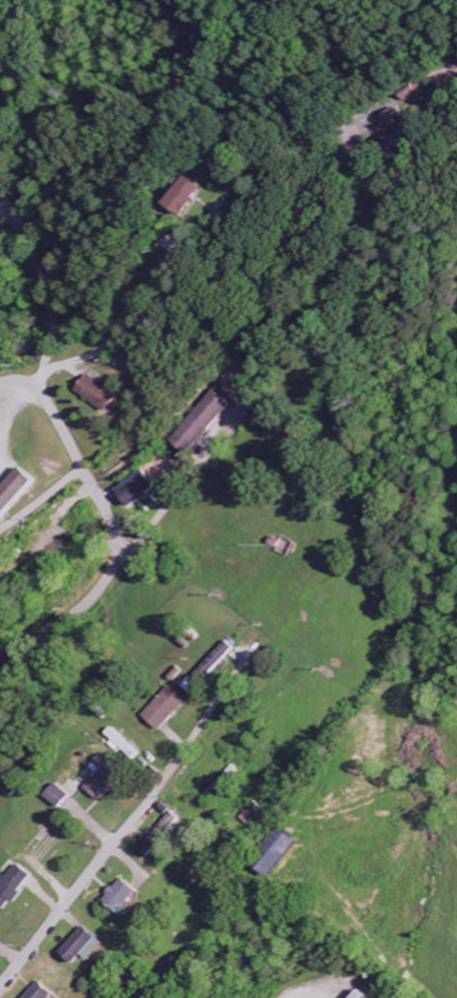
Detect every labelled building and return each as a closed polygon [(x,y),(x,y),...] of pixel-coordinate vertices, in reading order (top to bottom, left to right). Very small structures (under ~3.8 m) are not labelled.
[(405,127),(393,110),(385,115),(397,132),(405,127)] [(193,215),(210,187),(193,177),(176,205),(193,215)] [(125,396),(92,376),(81,393),(115,413),(125,396)] [(235,405),(216,391),(178,442),(197,457),(235,405)] [(48,479),(29,465),(0,504),(0,520),(12,529),(48,479)] [(124,492),(141,509),(164,487),(147,470),(124,492)] [(186,689),(195,697),(240,649),(231,641),(186,689)] [(193,702),(176,687),(149,716),(165,732),(193,702)] [(110,736),(137,762),(144,754),(117,728),(110,736)] [(129,775),(108,755),(100,764),(108,771),(92,789),(104,801),(129,775)] [(52,799),(68,810),(77,796),(61,785),(52,799)] [(254,828),(269,812),(258,802),(243,817),(254,828)] [(146,847),(156,857),(191,823),(182,813),(146,847)] [(25,865),(0,901),(13,911),(20,901),(22,903),(41,876),(25,865)] [(148,892),(130,878),(112,901),(136,919),(141,912),(136,908),(148,892)] [(101,963),(115,944),(91,926),(71,954),(86,965),(92,957),(101,963)] [(62,994),(45,981),(33,997),(59,997),(62,994)] [(362,990),(355,997),(373,997),(362,990)]
